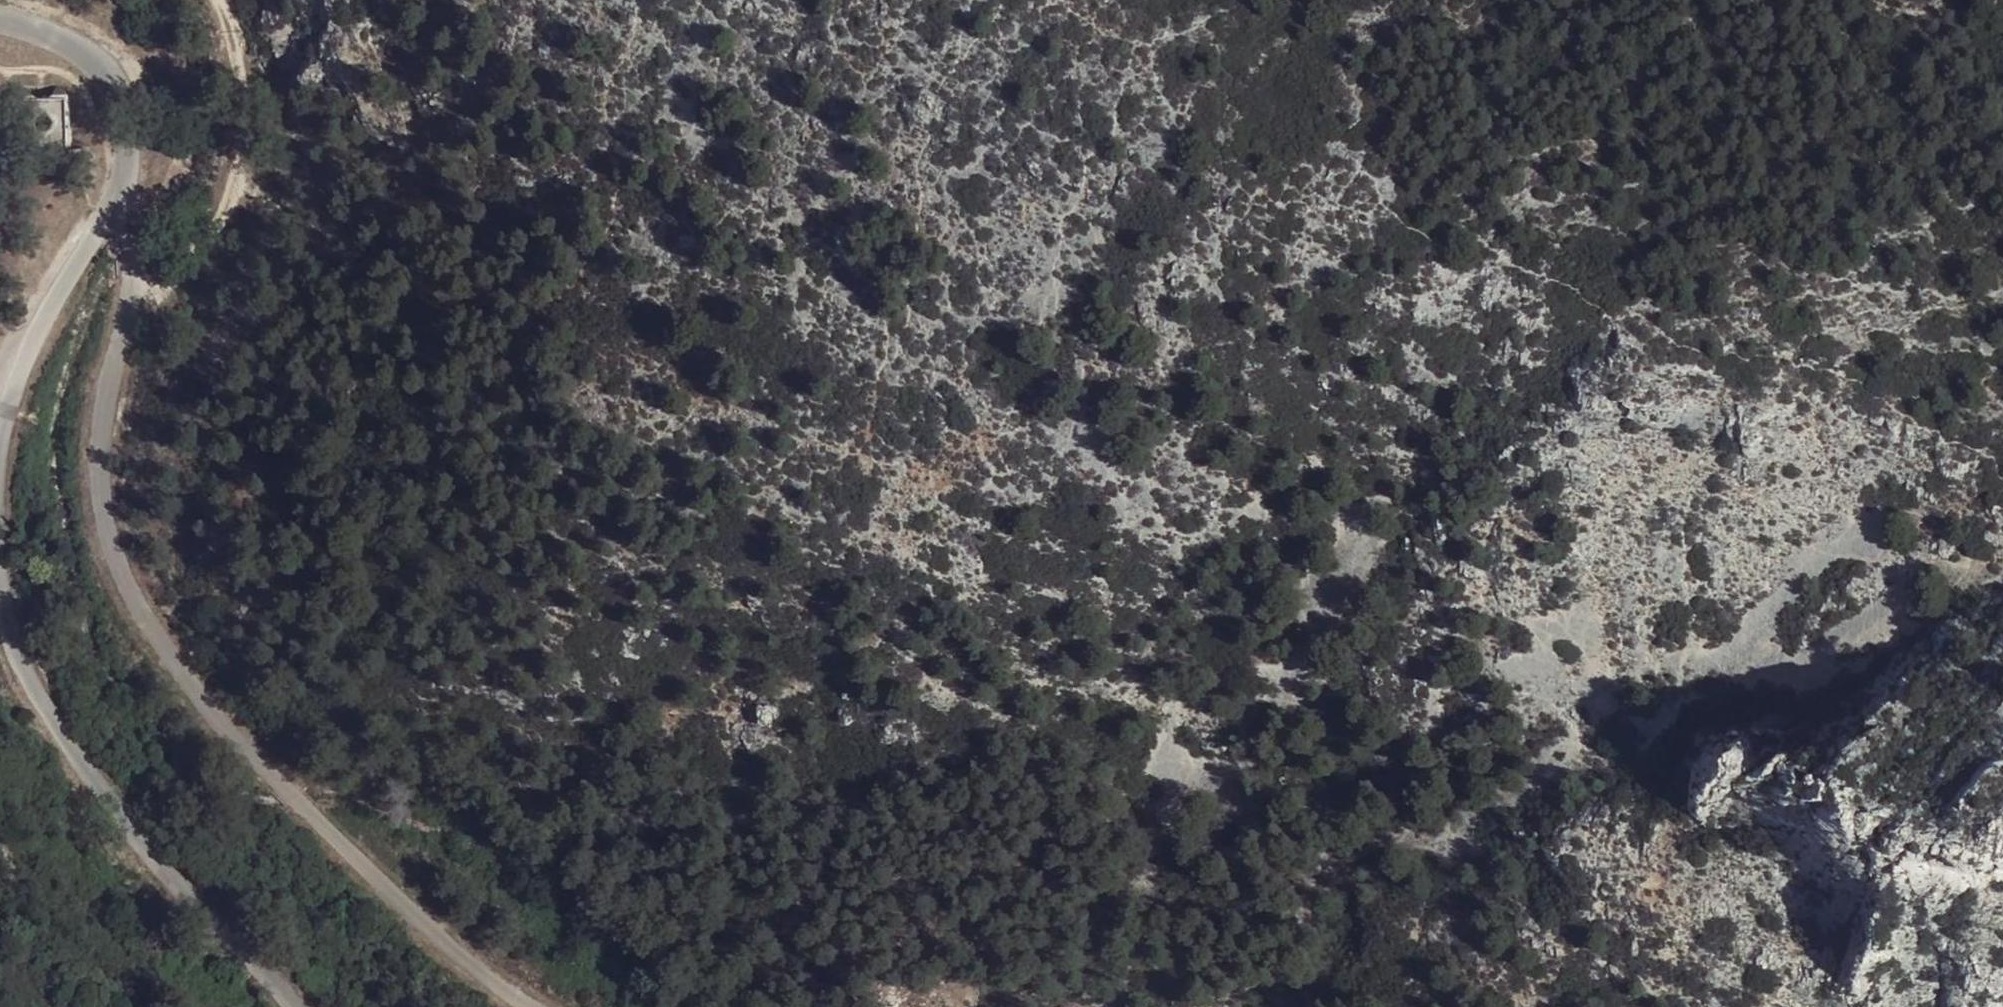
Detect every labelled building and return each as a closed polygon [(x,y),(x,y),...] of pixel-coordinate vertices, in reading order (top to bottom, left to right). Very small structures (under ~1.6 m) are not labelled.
[(69,151),(67,90),(0,91),(0,151),(69,151)]
